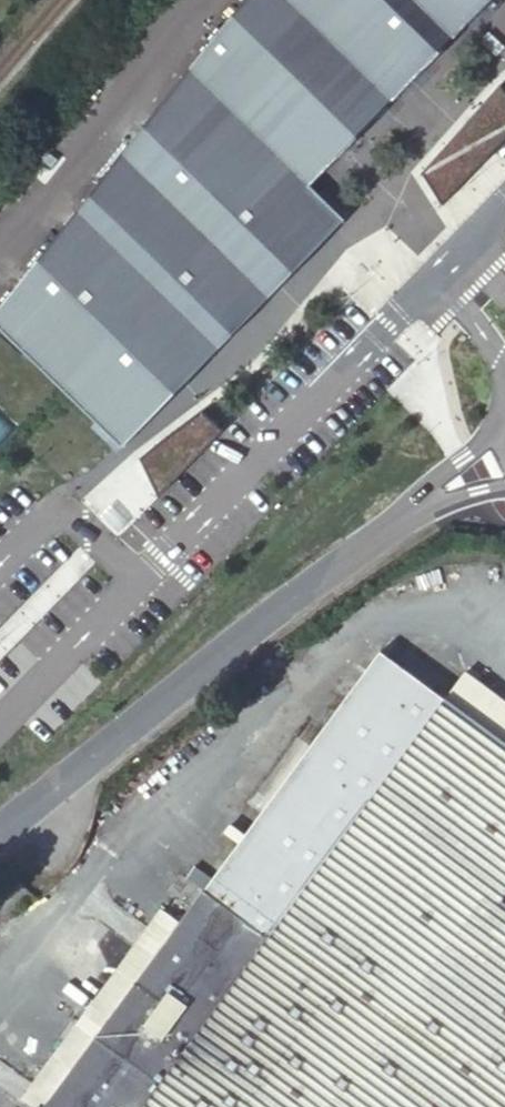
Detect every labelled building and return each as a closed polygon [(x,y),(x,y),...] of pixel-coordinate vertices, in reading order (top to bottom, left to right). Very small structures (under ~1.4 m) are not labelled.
[(0,309),(0,329),(118,445),(340,216),(308,185),(488,0),(284,0),(0,309)] [(499,61),(422,172),(442,206),(493,153),(503,143),(504,141),(504,72),(499,61)] [(138,458),(158,495),(164,490),(173,481),(183,471),(192,461),(202,452),(211,442),(221,432),(224,430),(202,410),(138,458)] [(439,694),(374,646),(171,921),(87,1036),(34,1106),(504,1106),(504,743),(439,694)] [(439,694),(504,743),(504,702),(458,667),(439,694)] [(87,1036),(171,921),(157,910),(72,1025),(87,1036)]
